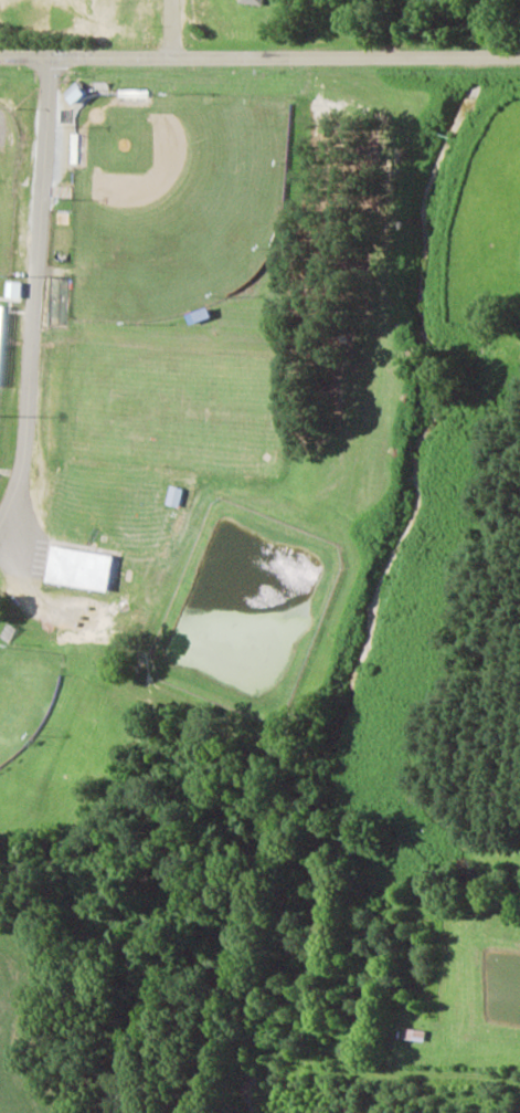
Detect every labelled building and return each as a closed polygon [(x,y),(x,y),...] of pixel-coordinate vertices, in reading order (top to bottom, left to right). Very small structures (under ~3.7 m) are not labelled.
[(23,300),(24,281),(8,280),(7,300),(23,300)] [(46,583),(108,590),(113,553),(50,545),(46,583)]
